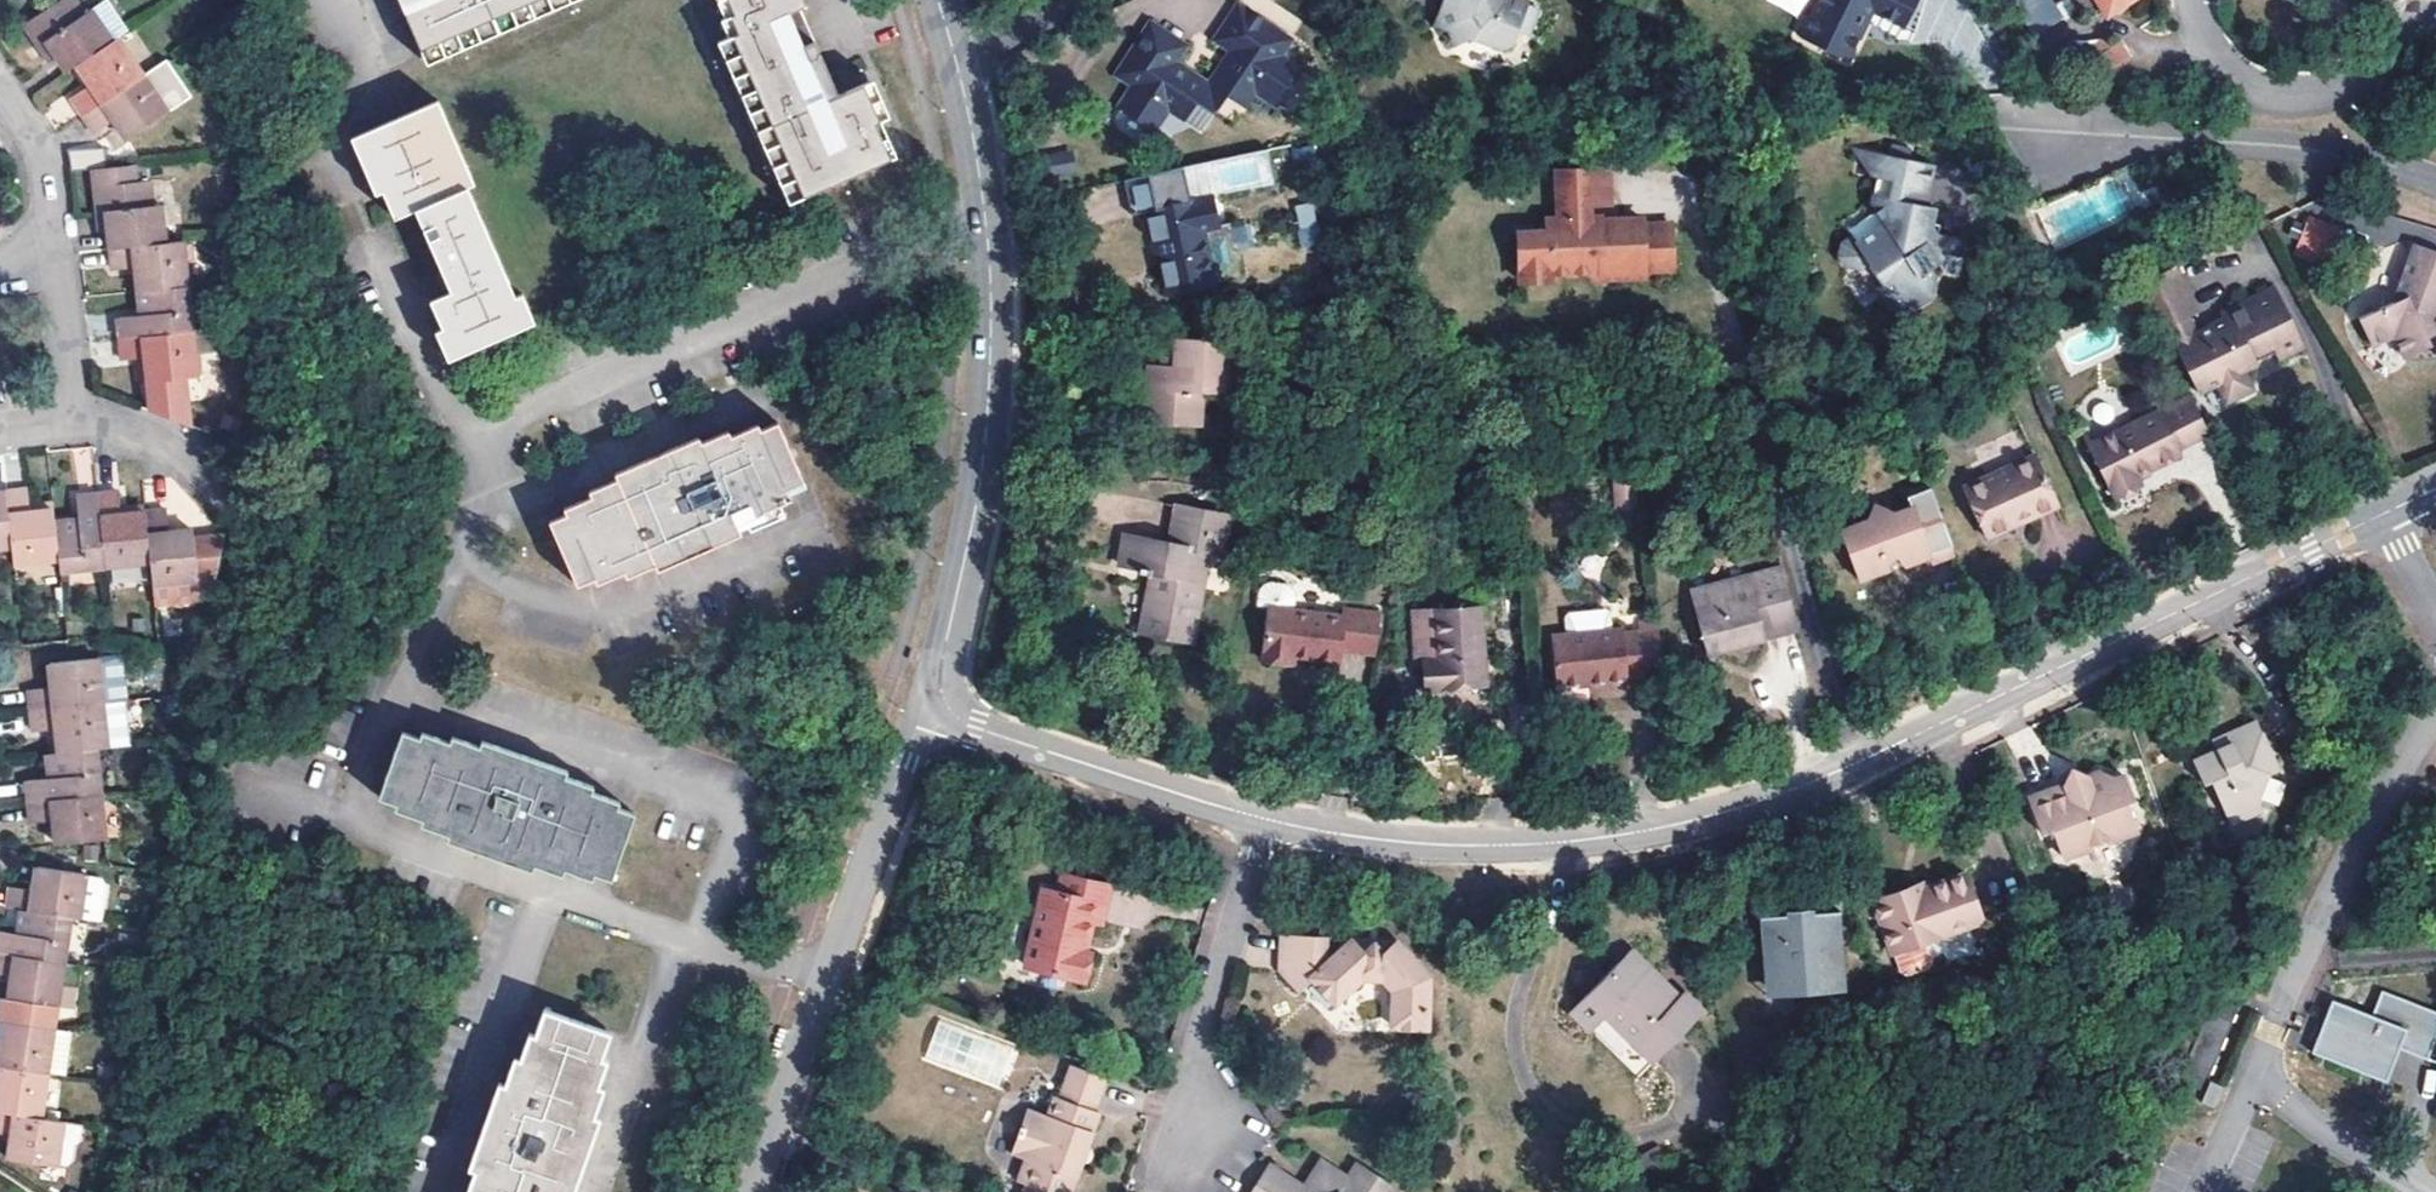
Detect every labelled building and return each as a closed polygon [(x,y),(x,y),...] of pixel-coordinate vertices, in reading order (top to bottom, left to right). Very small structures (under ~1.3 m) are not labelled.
[(112,43),(92,13),(85,19),(72,0),(60,0),(26,24),(40,46),(46,42),(50,48),(57,60),(67,73),(76,67),(112,43)] [(552,0),(402,0),(425,54),(552,0)] [(425,54),(429,63),(579,0),(552,0),(425,54)] [(864,85),(839,95),(836,88),(799,9),(805,6),(802,0),(730,0),(737,15),(734,16),(741,33),(717,44),(790,204),(891,159),(876,124),(880,122),(864,85)] [(1230,95),(1247,107),(1259,89),(1275,101),(1300,66),(1283,54),(1295,37),(1243,0),(1220,34),(1235,46),(1210,82),(1177,60),(1185,47),(1151,24),(1117,75),(1133,86),(1166,109),(1183,120),(1197,99),(1213,110),(1215,107),(1220,110),(1230,95)] [(1433,26),(1448,33),(1454,47),(1471,40),(1503,51),(1515,46),(1522,26),(1532,30),(1540,9),(1520,0),(1443,0),(1433,26)] [(1872,12),(1905,27),(1919,0),(1820,0),(1801,41),(1848,62),(1872,12)] [(2014,9),(2027,0),(2008,0),(2014,9)] [(2103,13),(2115,14),(2136,0),(2094,0),(2103,13)] [(107,3),(92,13),(112,43),(116,39),(126,33),(107,3)] [(1532,30),(1522,26),(1520,33),(1530,37),(1532,30)] [(112,43),(76,67),(87,83),(90,87),(72,99),(85,116),(142,77),(116,39),(112,43)] [(2122,41),(2091,61),(2101,76),(2132,56),(2122,41)] [(46,42),(40,46),(51,64),(57,60),(50,48),(46,42)] [(779,209),(790,204),(717,44),(707,49),(779,209)] [(1300,66),(1275,101),(1294,114),(1318,78),(1300,66)] [(166,114),(142,77),(85,116),(97,133),(114,122),(127,140),(166,114)] [(1166,109),(1133,86),(1122,103),(1156,126),(1166,109)] [(1230,95),(1220,110),(1237,122),(1247,107),(1230,95)] [(1197,99),(1183,120),(1199,131),(1213,110),(1197,99)] [(476,185),(440,103),(354,142),(380,199),(386,196),(397,219),(416,211),(446,279),(452,293),(433,301),(444,330),(439,332),(451,361),(536,325),(524,297),(517,300),(468,188),(476,185)] [(1939,225),(1931,224),(1934,207),(1924,205),(1933,164),(1908,159),(1910,148),(1890,144),(1888,155),(1874,152),(1869,177),(1876,179),(1870,206),(1883,225),(1856,243),(1852,237),(1842,245),(1839,258),(1847,269),(1860,272),(1869,265),(1882,285),(1877,288),(1889,307),(1912,311),(1932,298),(1935,279),(1929,269),(1938,264),(1942,271),(1956,274),(1963,239),(1937,233),(1939,225)] [(103,165),(102,147),(67,150),(69,167),(103,165)] [(1049,154),(1053,173),(1073,170),(1069,151),(1049,154)] [(96,186),(98,214),(107,213),(108,220),(109,232),(111,250),(164,244),(161,205),(153,205),(150,181),(136,183),(134,165),(94,169),(96,186)] [(1231,227),(1218,229),(1211,231),(1205,200),(1191,203),(1184,167),(1145,175),(1151,210),(1145,211),(1150,243),(1157,242),(1167,295),(1240,282),(1231,227)] [(1517,234),(1518,283),(1549,282),(1549,275),(1591,274),(1591,280),(1643,278),(1643,271),(1671,270),(1669,225),(1642,226),(1641,220),(1616,221),(1608,230),(1603,231),(1599,231),(1599,222),(1598,219),(1588,219),(1587,205),(1609,204),(1607,170),(1555,172),(1557,220),(1545,221),(1546,233),(1517,234)] [(1131,214),(1145,211),(1151,210),(1145,175),(1125,180),(1131,214)] [(1205,200),(1211,231),(1218,229),(1211,198),(1205,200)] [(1318,243),(1315,202),(1297,204),(1300,244),(1318,243)] [(107,213),(98,214),(101,232),(109,232),(108,220),(107,213)] [(2336,232),(2307,220),(2298,243),(2326,254),(2336,232)] [(1616,221),(1599,222),(1599,231),(1603,231),(1608,230),(1616,221)] [(2394,291),(2406,296),(2402,305),(2391,301),(2357,320),(2370,346),(2392,337),(2403,359),(2430,346),(2428,340),(2435,336),(2435,303),(2431,294),(2435,281),(2435,250),(2410,241),(2394,291)] [(181,242),(164,244),(111,250),(113,270),(135,268),(136,273),(138,293),(186,287),(181,242)] [(2326,254),(2298,243),(2293,256),(2321,267),(2326,254)] [(2195,313),(2174,268),(2135,287),(2157,332),(2168,327),(2177,346),(2200,392),(2218,385),(2226,402),(2254,390),(2246,372),(2257,366),(2256,365),(2254,358),(2274,349),(2276,355),(2278,361),(2303,349),(2276,289),(2219,316),(2223,324),(2212,328),(2210,325),(2194,332),(2187,318),(2195,313)] [(186,287),(138,293),(140,310),(141,316),(119,319),(120,340),(192,332),(186,287)] [(2406,296),(2394,291),(2391,301),(2402,305),(2406,296)] [(2157,332),(2167,351),(2177,346),(2168,327),(2157,332)] [(197,378),(192,332),(120,340),(123,361),(146,358),(148,383),(186,379),(197,378)] [(2381,369),(2403,359),(2392,337),(2370,346),(2381,369)] [(1175,366),(1149,365),(1146,427),(1200,429),(1202,394),(1227,395),(1230,341),(1177,339),(1175,366)] [(2256,365),(2276,355),(2274,349),(2254,358),(2256,365)] [(186,379),(148,383),(150,411),(191,427),(186,379)] [(2158,409),(2160,415),(2162,418),(2193,403),(2188,395),(2158,409)] [(2162,418),(2160,415),(2091,448),(2117,499),(2142,487),(2139,479),(2181,457),(2178,450),(2208,434),(2193,403),(2162,418)] [(789,493),(806,486),(777,424),(762,431),(758,425),(733,437),(729,430),(703,443),(700,435),(615,474),(618,479),(590,492),(592,497),(563,511),(566,515),(549,523),(578,586),(596,578),(597,583),(625,571),(629,578),(656,566),(659,571),(697,554),(742,534),(739,529),(768,517),(765,511),(791,499),(789,493)] [(2036,457),(1965,488),(1987,539),(2015,527),(2013,522),(2031,514),(2033,519),(2058,508),(2036,457)] [(1956,557),(1930,486),(1908,494),(1912,506),(1896,512),(1877,504),(1868,521),(1842,530),(1860,582),(1887,572),(1885,568),(1893,562),(1900,556),(1905,566),(1907,567),(1930,559),(1933,565),(1956,557)] [(55,524),(53,510),(36,512),(30,513),(28,491),(5,494),(11,547),(13,564),(59,560),(55,524)] [(151,562),(146,513),(127,515),(121,516),(119,493),(98,495),(106,566),(151,562)] [(0,494),(0,548),(11,547),(5,494),(0,494)] [(60,571),(106,566),(98,495),(76,498),(79,521),(55,524),(59,560),(60,571)] [(1170,544),(1124,536),(1118,565),(1138,570),(1137,575),(1154,579),(1152,592),(1149,590),(1138,634),(1188,645),(1207,555),(1221,558),(1229,519),(1178,508),(1170,544)] [(167,511),(146,513),(151,562),(156,606),(214,600),(227,537),(193,540),(192,531),(176,533),(169,534),(167,511)] [(2015,527),(2033,519),(2031,514),(2013,522),(2015,527)] [(1885,568),(1887,572),(1905,566),(1900,556),(1893,562),(1885,568)] [(1799,633),(1782,570),(1693,594),(1709,656),(1799,633)] [(1376,656),(1380,614),(1344,610),(1343,616),(1295,612),(1297,597),(1294,589),(1288,585),(1271,583),(1264,586),(1260,592),(1257,608),(1270,609),(1264,663),(1292,666),(1293,658),(1340,663),(1341,653),(1376,656)] [(1430,661),(1431,690),(1487,687),(1483,609),(1414,613),(1416,663),(1422,662),(1430,661)] [(1556,689),(1591,686),(1605,683),(1605,690),(1629,687),(1629,680),(1663,676),(1658,624),(1638,625),(1639,635),(1621,636),(1620,632),(1551,638),(1556,689)] [(121,657),(96,660),(101,704),(126,701),(121,657)] [(30,691),(32,711),(101,704),(96,660),(48,665),(50,681),(50,688),(30,691)] [(1430,661),(1422,662),(1423,691),(1431,690),(1430,661)] [(1592,692),(1605,690),(1605,683),(1591,686),(1592,692)] [(101,704),(32,711),(33,732),(55,731),(58,754),(94,750),(106,749),(101,704)] [(2254,723),(2226,735),(2229,744),(2214,751),(2192,760),(2203,783),(2209,781),(2230,826),(2261,812),(2259,804),(2271,773),(2277,771),(2254,723)] [(567,777),(569,771),(481,740),(479,747),(452,737),(451,742),(421,732),(419,739),(402,732),(379,799),(395,804),(394,811),(422,820),(420,827),(448,836),(447,841),(492,857),(533,872),(534,867),(563,878),(566,870),(593,880),(595,873),(613,880),(636,814),(619,808),(621,802),(593,793),(595,786),(567,777)] [(2210,743),(2214,751),(2229,744),(2226,735),(2210,743)] [(26,781),(29,803),(99,796),(94,750),(58,754),(46,755),(49,779),(26,781)] [(2061,787),(2026,799),(2040,837),(2052,833),(2056,845),(2062,860),(2087,851),(2087,847),(2106,840),(2108,844),(2135,835),(2126,807),(2133,805),(2124,781),(2117,782),(2098,773),(2086,777),(2069,771),(2061,787)] [(99,796),(29,803),(31,823),(54,821),(54,827),(56,845),(103,840),(99,796)] [(2052,833),(2040,837),(2056,845),(2052,833)] [(20,911),(70,919),(99,924),(105,886),(100,879),(85,877),(85,875),(37,867),(33,891),(11,888),(7,909),(20,911)] [(1966,875),(1927,890),(1906,898),(1903,891),(1873,902),(1893,955),(1895,954),(1902,973),(1907,976),(1929,968),(1931,963),(1924,944),(1983,922),(1966,875)] [(1039,908),(1026,969),(1087,981),(1092,957),(1085,956),(1092,922),(1102,924),(1110,888),(1061,877),(1058,893),(1054,911),(1039,908)] [(1911,888),(1903,891),(1906,898),(1927,890),(1926,883),(1911,888)] [(1044,889),(1039,908),(1054,911),(1058,893),(1044,889)] [(1814,918),(1813,914),(1813,908),(1788,910),(1789,917),(1789,921),(1802,919),(1814,918)] [(64,963),(70,919),(20,911),(17,934),(0,932),(0,953),(64,963)] [(1837,911),(1813,914),(1814,918),(1802,919),(1789,921),(1789,917),(1765,918),(1772,989),(1798,987),(1802,990),(1814,989),(1819,985),(1843,983),(1837,911)] [(1373,956),(1362,956),(1351,944),(1332,961),(1325,953),(1326,941),(1282,938),(1280,970),(1300,991),(1311,981),(1334,1005),(1361,980),(1383,981),(1394,994),(1392,1027),(1414,1028),(1428,1029),(1430,977),(1397,944),(1385,956),(1373,956)] [(1373,956),(1385,956),(1374,943),(1362,956),(1373,956)] [(0,953),(0,976),(11,978),(11,981),(8,1000),(3,1000),(0,1020),(0,1021),(54,1029),(60,985),(64,963),(0,953)] [(1633,969),(1639,964),(1631,955),(1620,967),(1629,974),(1633,969)] [(82,966),(64,963),(60,985),(79,988),(82,966)] [(1571,1017),(1590,1036),(1607,1020),(1654,1067),(1703,1016),(1685,997),(1679,1003),(1639,964),(1633,969),(1629,974),(1620,967),(1571,1017)] [(1798,987),(1772,989),(1773,997),(1844,991),(1843,983),(1819,985),(1814,989),(1802,990),(1798,987)] [(2311,1055),(2384,1083),(2398,1051),(2426,1062),(2435,1033),(2435,1014),(2380,993),(2371,1017),(2330,1002),(2311,1055)] [(2239,1007),(2213,997),(2179,1084),(2203,1093),(2239,1007)] [(609,1033),(544,1010),(535,1036),(530,1034),(521,1060),(516,1059),(507,1087),(500,1083),(470,1170),(475,1172),(468,1191),(575,1191),(585,1161),(600,1119),(594,1117),(604,1089),(598,1086),(607,1060),(600,1058),(609,1033)] [(47,1074),(54,1029),(0,1021),(0,1067),(47,1074)] [(73,1032),(54,1029),(47,1074),(66,1077),(73,1032)] [(41,1119),(47,1074),(0,1067),(0,1112),(41,1119)] [(1099,1112),(1094,1110),(1106,1079),(1071,1067),(1060,1099),(1054,1098),(1046,1118),(1030,1111),(1024,1129),(1019,1127),(1015,1138),(1020,1140),(1014,1157),(1026,1161),(1017,1183),(1026,1186),(1024,1191),(1070,1191),(1099,1112)] [(2214,1107),(2222,1087),(2209,1081),(2201,1102),(2214,1107)] [(1030,1111),(1025,1110),(1019,1127),(1024,1129),(1030,1111)] [(64,1122),(41,1119),(0,1112),(0,1135),(12,1137),(8,1160),(57,1167),(57,1166),(64,1125),(64,1122)] [(83,1128),(64,1125),(57,1166),(66,1167),(73,1163),(75,1147),(81,1143),(83,1128)] [(1020,1140),(1015,1138),(1009,1155),(1014,1157),(1020,1140)] [(1391,1188),(1358,1166),(1347,1182),(1320,1166),(1311,1182),(1306,1190),(1270,1168),(1255,1191),(1389,1191),(1391,1188)]
